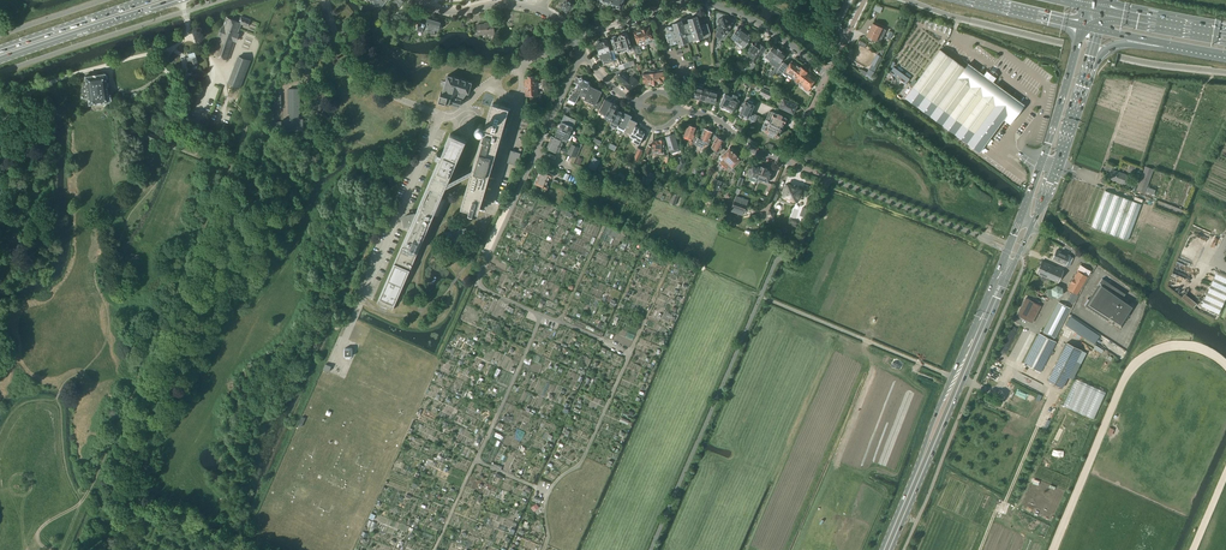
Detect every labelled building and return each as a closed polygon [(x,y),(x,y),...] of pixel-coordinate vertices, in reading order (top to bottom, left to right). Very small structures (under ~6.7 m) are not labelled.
[(375,6),(374,7),(377,17),(378,16),(381,15),(381,14),(383,12),(381,8),(380,8),(379,6),(379,5),(377,0),(370,0),(370,1),(373,0),(375,6)] [(379,5),(379,6),(380,8),(387,0),(388,0),(377,0),(379,5)] [(560,6),(566,12),(574,4),(574,3),(575,2),(573,0),(565,0),(560,6)] [(220,35),(214,55),(229,60),(236,42),(237,42),(240,33),(239,33),(242,25),(248,27),(250,20),(241,16),(239,22),(226,18),(223,28),(222,28),(220,35)] [(683,24),(686,33),(685,33),(688,42),(689,41),(694,39),(694,40),(704,37),(704,36),(711,34),(708,23),(703,25),(702,23),(699,23),(697,16),(688,19),(689,22),(683,24)] [(718,23),(719,23),(716,29),(726,34),(732,22),(722,17),(722,19),(721,18),(720,18),(719,18),(718,19),(718,20),(717,21),(718,22),(718,23)] [(428,31),(431,32),(431,34),(435,35),(435,33),(435,32),(435,30),(437,30),(438,28),(440,22),(429,19),(427,18),(426,22),(427,22),(426,26),(429,27),(428,31)] [(673,25),(666,27),(671,45),(678,43),(679,44),(688,42),(685,33),(686,33),(683,24),(682,21),(673,23),(673,25)] [(419,22),(418,24),(417,29),(423,31),(424,30),(428,31),(429,27),(426,26),(427,22),(426,22),(425,23),(422,23),(419,22)] [(477,25),(478,34),(481,34),(481,35),(495,34),(494,22),(487,23),(487,24),(480,24),(480,25),(477,25)] [(882,28),(873,23),(870,29),(883,36),(886,30),(882,28)] [(734,41),(737,43),(745,31),(738,27),(731,37),(735,40),(734,41)] [(649,28),(642,30),(645,41),(646,44),(654,42),(650,29),(649,28)] [(866,35),(876,40),(880,42),(883,36),(870,29),(866,35)] [(408,40),(410,35),(400,30),(397,35),(408,40)] [(638,44),(635,45),(638,54),(642,52),(640,46),(646,44),(645,41),(642,30),(634,33),(638,44)] [(745,31),(737,43),(736,45),(742,49),(751,35),(745,31)] [(628,34),(620,37),(624,51),(627,50),(627,49),(632,47),(628,34)] [(610,39),(612,45),(613,44),(615,53),(621,51),(621,52),(624,51),(620,37),(611,39),(610,39)] [(610,39),(607,40),(596,44),(599,54),(610,50),(609,46),(612,45),(610,39)] [(761,53),(765,48),(765,47),(761,44),(760,45),(754,41),(752,43),(752,44),(746,53),(751,57),(756,61),(761,53)] [(1011,123),(1023,106),(967,65),(965,68),(940,50),(927,41),(905,72),(917,81),(905,97),(980,152),(1004,118),(1011,123)] [(764,53),(766,55),(765,57),(771,61),(780,49),(778,48),(774,45),(768,52),(766,51),(764,53)] [(777,66),(776,67),(778,69),(782,63),(780,62),(786,54),(782,51),(780,49),(771,61),(777,66)] [(604,63),(613,60),(610,50),(599,54),(601,59),(603,58),(604,63)] [(194,51),(187,53),(191,64),(197,62),(194,51)] [(871,64),(869,69),(865,76),(870,79),(874,72),(877,67),(882,56),(877,54),(871,64)] [(241,88),(251,61),(238,56),(228,83),(241,88)] [(784,71),(788,74),(788,75),(792,78),(800,67),(796,65),(796,64),(792,61),(791,62),(788,65),(783,62),(782,63),(778,69),(779,69),(776,73),(780,76),(784,71)] [(894,66),(891,70),(908,81),(910,78),(894,66)] [(792,78),(794,80),(798,83),(800,82),(807,72),(801,67),(800,67),(792,78)] [(617,76),(626,84),(625,85),(630,90),(639,81),(632,75),(630,78),(623,72),(627,71),(626,68),(625,69),(622,70),(623,71),(622,71),(617,76)] [(196,73),(193,74),(191,74),(192,79),(202,76),(201,70),(196,71),(196,73)] [(665,80),(664,70),(656,71),(658,83),(663,83),(662,80),(665,80)] [(656,71),(650,72),(651,84),(658,83),(656,71)] [(642,73),(643,83),(646,83),(646,85),(651,84),(650,72),(642,73)] [(800,82),(803,84),(802,85),(808,90),(811,86),(810,85),(814,81),(813,81),(815,79),(811,76),(807,72),(800,82)] [(84,98),(87,97),(88,104),(109,101),(110,100),(109,94),(107,94),(104,73),(85,76),(86,83),(82,83),(83,87),(82,87),(82,88),(82,93),(83,94),(84,93),(84,98)] [(450,103),(460,106),(460,105),(458,105),(460,103),(461,103),(462,103),(462,102),(462,101),(461,101),(467,92),(469,93),(472,82),(448,75),(442,93),(441,93),(438,100),(446,103),(446,102),(449,103),(450,104),(450,103)] [(527,79),(527,81),(525,81),(526,87),(531,87),(531,83),(537,82),(537,81),(537,76),(528,76),(528,79),(527,79)] [(579,96),(578,96),(575,102),(576,102),(578,96),(580,97),(581,94),(585,96),(584,99),(591,84),(590,82),(583,79),(582,77),(579,79),(575,77),(572,82),(577,84),(575,87),(580,89),(578,93),(579,93),(580,92),(581,92),(579,96)] [(531,83),(531,87),(526,87),(526,95),(538,94),(537,83),(537,82),(531,83)] [(692,97),(700,99),(703,87),(704,85),(698,83),(696,83),(696,84),(692,97)] [(584,99),(595,104),(593,107),(598,109),(602,102),(597,100),(602,91),(591,86),(591,85),(591,84),(584,99)] [(569,98),(570,99),(568,101),(574,104),(575,101),(575,102),(578,96),(579,96),(581,92),(580,92),(579,93),(578,93),(580,89),(575,87),(574,91),(573,91),(572,93),(573,93),(571,94),(569,98)] [(707,101),(711,89),(703,87),(700,99),(707,101)] [(770,99),(773,92),(762,87),(759,94),(770,99)] [(311,88),(312,109),(314,108),(314,113),(324,113),(324,108),(326,108),(326,88),(311,88)] [(284,119),(284,126),(284,131),(303,130),(303,127),(303,119),(299,119),(299,113),(300,113),(300,89),(288,89),(289,113),(290,113),(290,119),(284,119)] [(715,103),(718,91),(711,89),(707,101),(715,103)] [(483,103),(491,105),(493,95),(485,93),(483,103)] [(720,105),(723,107),(722,109),(726,110),(726,109),(727,110),(727,108),(732,97),(725,93),(720,105)] [(727,110),(726,109),(726,110),(730,112),(731,110),(734,112),(739,100),(737,99),(738,96),(733,94),(732,97),(727,108),(727,110)] [(781,99),(782,99),(779,107),(793,113),(797,105),(782,97),(781,99)] [(599,111),(606,114),(605,117),(612,103),(605,99),(599,111)] [(754,104),(745,100),(739,114),(744,116),(743,117),(744,119),(746,120),(747,119),(748,118),(754,104)] [(612,121),(619,106),(612,103),(605,117),(604,119),(611,122),(612,121)] [(436,157),(439,159),(416,212),(417,212),(418,213),(418,215),(419,215),(421,217),(419,222),(419,220),(418,216),(414,217),(414,214),(404,216),(406,225),(409,224),(410,228),(410,231),(409,230),(377,303),(393,310),(434,214),(439,216),(439,215),(446,200),(441,198),(446,186),(472,172),(462,207),(470,209),(469,213),(473,214),(474,210),(478,211),(508,108),(493,104),(486,127),(483,127),(484,126),(483,124),(481,124),(479,125),(478,128),(477,128),(480,133),(479,133),(479,134),(479,135),(480,135),(481,135),(482,138),(474,168),(448,181),(464,145),(460,144),(461,138),(450,133),(442,153),(438,152),(436,157)] [(619,106),(612,121),(618,124),(624,112),(622,111),(623,109),(619,107),(619,106)] [(772,112),(770,111),(766,119),(784,128),(786,123),(785,123),(786,123),(787,122),(788,120),(788,119),(787,118),(786,118),(772,111),(772,112)] [(631,116),(624,112),(618,124),(625,128),(630,119),(631,116)] [(576,119),(565,114),(562,121),(573,126),(576,119)] [(623,133),(630,136),(630,137),(635,126),(637,122),(630,119),(625,128),(624,131),(623,133)] [(766,119),(763,124),(761,129),(768,133),(768,134),(772,136),(773,135),(778,137),(780,132),(782,133),(784,128),(766,119)] [(573,126),(562,121),(559,128),(570,133),(573,126)] [(689,137),(688,138),(693,140),(693,139),(695,135),(694,134),(696,127),(688,124),(688,125),(685,124),(683,131),(686,132),(684,135),(689,137)] [(630,137),(634,138),(633,141),(639,144),(641,141),(643,142),(646,135),(644,134),(645,133),(638,130),(639,128),(635,126),(630,137)] [(704,146),(703,149),(706,150),(707,148),(711,139),(709,139),(712,132),(702,127),(700,131),(703,132),(700,138),(698,137),(696,136),(693,143),(695,144),(696,143),(703,147),(704,143),(705,143),(704,146)] [(559,128),(555,135),(563,138),(567,140),(570,133),(559,128)] [(148,132),(147,135),(146,138),(166,147),(169,140),(160,137),(148,132)] [(678,148),(674,134),(666,136),(670,150),(678,148)] [(715,153),(715,154),(714,158),(716,159),(719,152),(721,147),(720,147),(724,140),(714,135),(712,139),(714,140),(711,147),(711,149),(715,151),(715,150),(716,151),(715,153)] [(562,140),(552,136),(550,142),(563,148),(564,145),(562,144),(564,142),(566,143),(567,140),(563,138),(562,140)] [(653,147),(649,145),(645,152),(650,154),(651,152),(658,153),(664,154),(664,151),(665,140),(659,140),(656,140),(656,141),(653,141),(653,147)] [(567,156),(569,151),(563,148),(550,142),(547,148),(558,153),(560,150),(564,151),(562,154),(567,156)] [(574,145),(572,144),(568,153),(577,157),(582,146),(575,143),(574,145)] [(718,158),(721,161),(718,164),(723,169),(723,168),(722,167),(736,153),(730,147),(726,151),(725,149),(722,148),(721,147),(719,152),(722,154),(720,156),(721,156),(718,158)] [(634,158),(633,158),(630,164),(635,166),(643,150),(638,148),(634,158)] [(511,150),(507,163),(517,166),(521,153),(511,150)] [(722,167),(723,168),(723,169),(724,170),(725,169),(726,169),(727,168),(727,167),(728,166),(731,169),(732,168),(742,159),(736,153),(722,167)] [(677,157),(678,163),(676,167),(681,170),(685,163),(683,156),(677,157)] [(596,170),(600,160),(593,157),(589,167),(596,170)] [(752,165),(751,168),(750,167),(748,172),(750,173),(749,176),(757,179),(761,167),(756,166),(756,167),(752,165)] [(761,166),(761,167),(757,179),(767,183),(770,176),(772,177),(773,172),(771,171),(766,170),(767,168),(761,166)] [(1145,193),(1154,169),(1145,166),(1137,189),(1145,193)] [(554,174),(541,169),(538,176),(549,181),(550,177),(552,178),(554,174)] [(1129,176),(1113,170),(1109,179),(1125,185),(1129,176)] [(647,171),(642,181),(638,190),(645,193),(654,174),(647,171)] [(627,177),(620,173),(617,177),(625,181),(627,177)] [(549,181),(538,176),(534,184),(547,189),(549,185),(547,185),(549,181)] [(711,187),(718,191),(723,181),(715,178),(711,187)] [(783,193),(783,194),(783,196),(797,201),(798,198),(799,198),(800,199),(802,197),(802,195),(802,193),(801,192),(800,192),(801,190),(787,185),(786,186),(785,187),(783,193)] [(1105,190),(1097,213),(1092,226),(1128,240),(1142,204),(1105,190)] [(673,194),(670,203),(675,205),(679,196),(673,194)] [(711,194),(709,194),(706,201),(711,203),(714,196),(713,196),(713,195),(711,194)] [(737,196),(731,211),(742,215),(744,211),(745,211),(749,200),(737,196)] [(1157,200),(1155,206),(1182,216),(1184,210),(1157,200)] [(453,228),(454,232),(446,234),(448,248),(468,244),(465,230),(457,232),(456,227),(453,228)] [(1053,259),(1066,265),(1070,256),(1057,250),(1053,259)] [(1041,278),(1046,280),(1047,278),(1058,283),(1064,270),(1042,261),(1037,273),(1043,275),(1041,278)] [(1078,270),(1088,276),(1091,270),(1080,264),(1077,270),(1078,270)] [(1067,289),(1073,292),(1068,300),(1073,303),(1078,295),(1077,294),(1088,276),(1078,270),(1067,289)] [(1213,282),(1220,284),(1219,288),(1224,290),(1225,288),(1225,274),(1217,271),(1213,282)] [(1110,283),(1102,278),(1097,286),(1100,288),(1091,300),(1088,298),(1084,305),(1087,307),(1089,303),(1110,317),(1108,320),(1121,329),(1126,322),(1123,321),(1132,306),(1127,303),(1129,300),(1108,286),(1110,283)] [(1053,299),(1054,296),(1058,298),(1064,294),(1063,287),(1057,285),(1051,288),(1047,289),(1048,296),(1053,299)] [(1195,307),(1198,303),(1185,293),(1182,297),(1195,307)] [(1038,294),(1036,299),(1045,305),(1048,300),(1038,294)] [(1026,298),(1017,315),(1030,321),(1038,304),(1026,298)] [(1055,337),(1070,308),(1059,302),(1044,332),(1055,337)] [(1071,316),(1065,325),(1082,336),(1087,327),(1071,316)] [(1057,342),(1039,333),(1024,363),(1041,372),(1057,342)] [(1068,377),(1066,376),(1080,349),(1067,342),(1048,380),(1063,388),(1068,377)] [(345,348),(344,350),(344,356),(345,357),(352,357),(353,356),(353,349),(351,348),(345,348)] [(989,378),(997,381),(999,374),(991,372),(989,378)] [(561,433),(568,436),(571,431),(564,427),(561,433)] [(531,507),(534,511),(540,507),(536,503),(531,507)] [(541,545),(522,537),(521,541),(525,542),(523,546),(533,549),(539,549),(541,545)]
